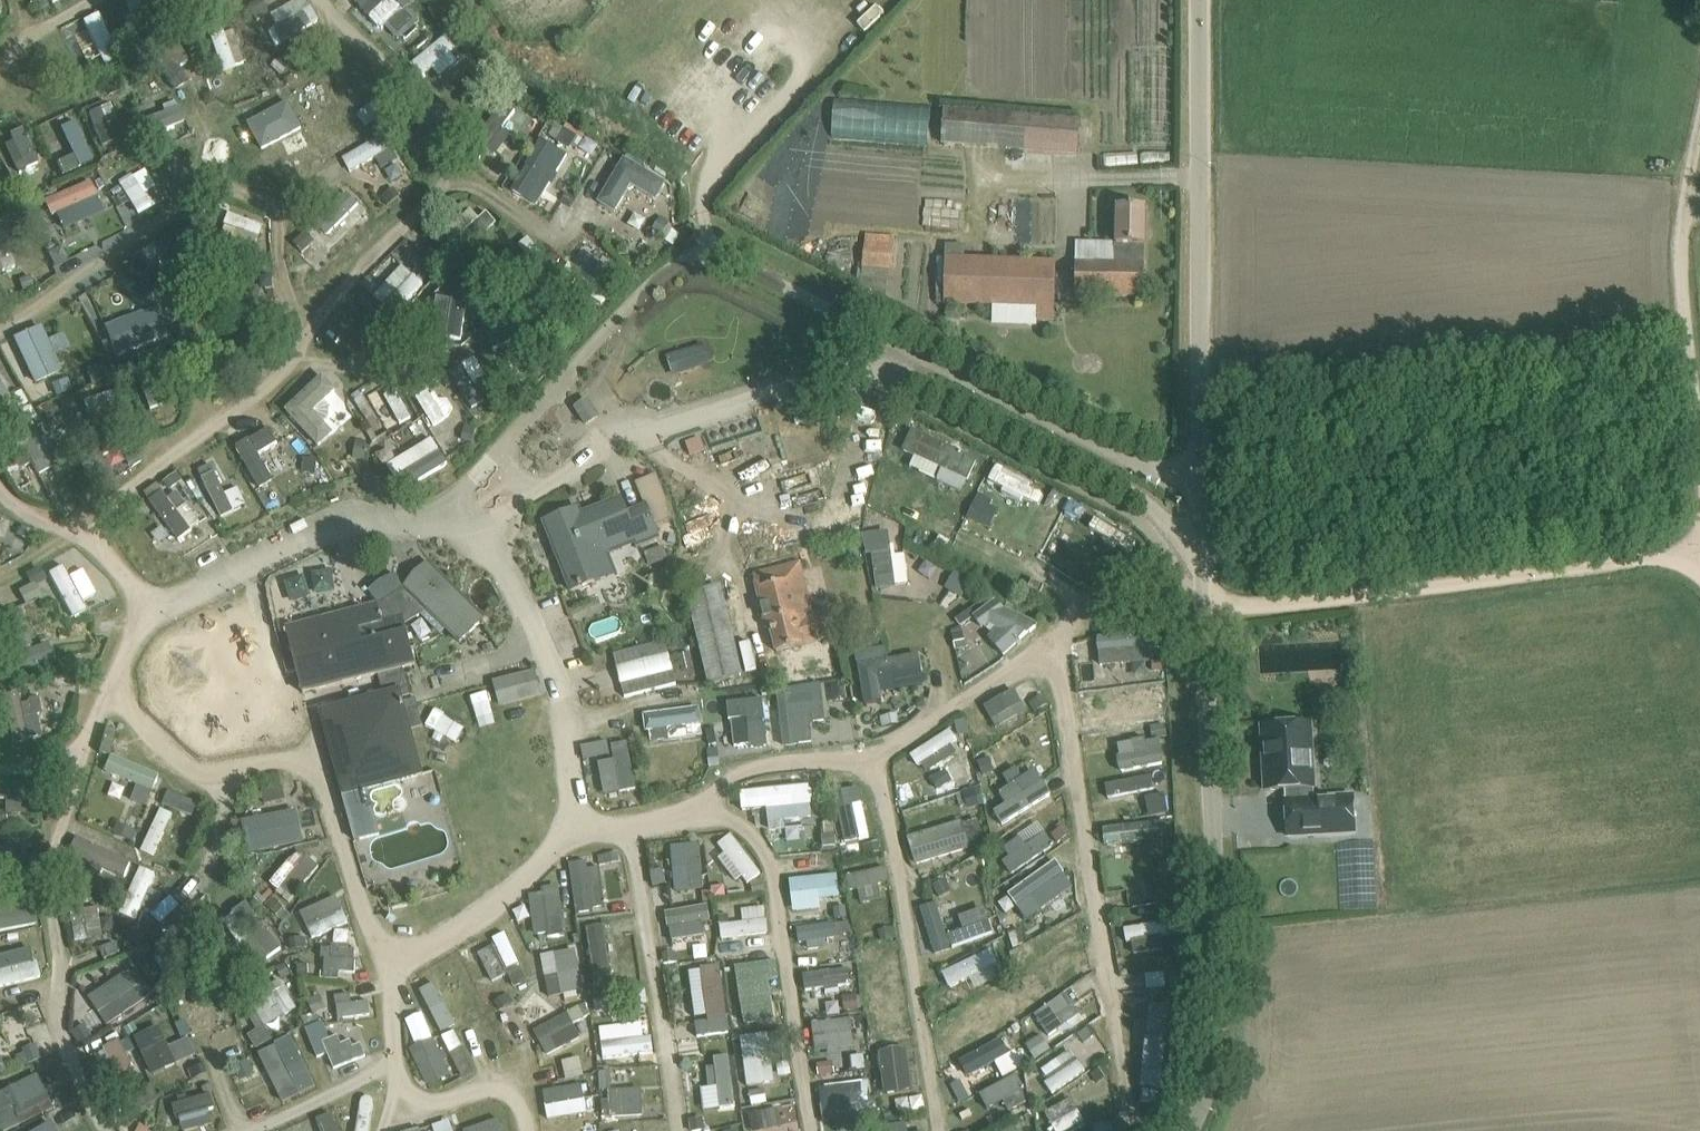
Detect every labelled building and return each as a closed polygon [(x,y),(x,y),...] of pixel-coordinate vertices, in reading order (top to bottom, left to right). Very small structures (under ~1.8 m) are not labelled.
[(147,12),(142,0),(127,0),(135,17),(147,12)] [(320,22),(310,0),(295,0),(270,12),(283,39),(320,22)] [(380,31),(386,25),(400,40),(421,21),(408,8),(417,0),(361,0),(356,5),(380,31)] [(221,68),(243,64),(235,30),(213,34),(221,68)] [(437,73),(466,50),(451,32),(412,63),(423,76),(433,68),(437,73)] [(161,64),(177,88),(194,76),(179,52),(161,64)] [(384,79),(342,110),(359,133),(401,102),(384,79)] [(157,132),(188,119),(179,99),(149,112),(157,132)] [(91,109),(100,143),(125,136),(117,102),(91,109)] [(834,104),(833,138),(930,141),(931,107),(834,104)] [(943,144),(965,146),(969,107),(946,105),(943,144)] [(1080,116),(1008,110),(1006,149),(1077,155),(1080,116)] [(59,161),(65,173),(95,158),(76,119),(61,126),(75,154),(59,161)] [(2,135),(16,170),(39,161),(25,126),(2,135)] [(569,153),(581,137),(568,127),(556,143),(569,153)] [(343,154),(349,169),(394,149),(388,135),(343,154)] [(541,205),(569,152),(543,138),(516,192),(541,205)] [(600,202),(616,211),(631,183),(658,198),(668,180),(625,156),(600,202)] [(147,165),(120,180),(139,214),(166,199),(147,165)] [(45,199),(59,230),(105,210),(91,179),(45,199)] [(1146,208),(1119,207),(1119,245),(1074,244),(1073,294),(1145,297),(1146,208)] [(445,230),(453,241),(483,220),(474,208),(445,230)] [(256,248),(264,223),(230,212),(222,237),(256,248)] [(191,261),(199,223),(176,219),(169,256),(191,261)] [(312,226),(297,243),(321,265),(337,248),(312,226)] [(396,251),(408,262),(419,249),(407,238),(396,251)] [(890,271),(892,245),(866,242),(864,268),(890,271)] [(59,248),(50,253),(61,273),(71,268),(59,248)] [(946,305),(1035,307),(1035,320),(1054,320),(1056,261),(947,258),(946,305)] [(405,264),(374,293),(393,313),(424,284),(405,264)] [(563,276),(592,291),(598,279),(569,265),(563,276)] [(105,322),(115,353),(171,336),(162,305),(105,322)] [(946,329),(960,330),(961,313),(947,312),(946,329)] [(63,371),(56,350),(71,345),(66,331),(48,337),(44,325),(16,334),(33,381),(63,371)] [(673,377),(710,365),(704,344),(666,356),(673,377)] [(450,370),(472,409),(486,402),(474,380),(486,373),(476,356),(450,370)] [(33,413),(24,389),(10,395),(1,370),(0,370),(0,425),(33,413)] [(318,445),(343,422),(325,403),(340,389),(324,372),(285,409),(318,445)] [(395,381),(371,393),(388,429),(412,417),(395,381)] [(89,410),(123,398),(119,387),(85,400),(89,410)] [(432,424),(444,419),(435,396),(423,401),(432,424)] [(576,408),(587,424),(598,417),(588,401),(576,408)] [(261,451),(279,441),(271,426),(236,444),(260,487),(276,479),(261,451)] [(964,490),(979,456),(912,429),(903,450),(914,454),(909,468),(964,490)] [(434,436),(387,464),(395,477),(411,467),(419,481),(450,463),(434,436)] [(39,473),(58,464),(47,442),(28,450),(39,473)] [(223,517),(236,510),(212,463),(199,469),(223,517)] [(997,465),(989,481),(1038,506),(1046,491),(997,465)] [(146,498),(183,537),(203,518),(185,500),(192,492),(173,472),(146,498)] [(545,523),(553,544),(573,594),(618,576),(609,554),(635,543),(637,548),(661,538),(655,523),(673,516),(658,478),(638,486),(646,506),(627,513),(621,499),(582,514),(580,509),(545,523)] [(968,516),(990,526),(1001,504),(979,494),(968,516)] [(27,548),(35,523),(0,513),(0,540),(27,548)] [(1093,518),(1088,528),(1131,550),(1136,540),(1093,518)] [(871,552),(876,588),(909,584),(905,552),(894,553),(891,529),(863,532),(866,552),(871,552)] [(668,559),(664,547),(645,554),(650,566),(668,559)] [(754,574),(756,585),(766,623),(770,622),(777,652),(804,645),(836,637),(830,612),(813,616),(801,562),(754,574)] [(63,563),(49,571),(74,619),(104,603),(85,567),(70,575),(63,563)] [(430,563),(404,590),(397,576),(382,581),(370,594),(378,604),(286,627),(306,700),(379,681),(383,692),(398,689),(399,694),(319,718),(355,845),(379,838),(365,789),(424,775),(411,728),(423,725),(415,697),(404,700),(403,697),(411,695),(405,671),(417,667),(406,623),(413,621),(420,617),(440,636),(445,631),(461,646),(487,619),(430,563)] [(962,594),(969,583),(955,574),(948,585),(962,594)] [(744,677),(721,586),(688,595),(711,685),(744,677)] [(973,615),(986,632),(987,631),(1003,654),(1033,632),(1004,592),(973,615)] [(1100,664),(1151,661),(1150,634),(1099,637),(1100,664)] [(27,670),(57,658),(50,639),(19,651),(27,670)] [(677,685),(667,642),(615,654),(624,697),(677,685)] [(856,650),(866,702),(885,699),(883,691),(926,683),(920,652),(889,658),(886,645),(856,650)] [(542,695),(535,670),(493,682),(501,707),(542,695)] [(1127,721),(1161,716),(1156,683),(1102,691),(1105,708),(1125,705),(1127,721)] [(812,719),(826,719),(824,685),(779,688),(783,746),(814,745),(812,719)] [(985,703),(996,727),(1028,712),(1016,688),(985,703)] [(27,695),(5,704),(12,720),(34,711),(27,695)] [(733,746),(768,745),(766,697),(731,699),(733,746)] [(650,741),(702,735),(699,706),(647,711),(650,741)] [(12,720),(18,741),(43,734),(38,714),(12,720)] [(1297,725),(1264,728),(1267,790),(1287,788),(1288,799),(1287,799),(1289,835),(1356,831),(1354,795),(1315,798),(1314,787),(1315,787),(1313,750),(1299,751),(1297,725)] [(100,749),(111,752),(116,730),(106,727),(100,749)] [(917,763),(959,741),(953,729),(911,751),(917,763)] [(429,757),(452,748),(447,735),(424,744),(429,757)] [(1162,738),(1119,741),(1121,767),(1164,764),(1162,738)] [(149,805),(162,772),(112,753),(105,770),(138,783),(132,799),(149,805)] [(611,760),(585,762),(588,799),(613,798),(611,760)] [(1153,791),(1152,776),(1108,778),(1109,793),(1153,791)] [(34,782),(0,783),(0,797),(7,797),(7,812),(35,811),(34,782)] [(742,788),(743,809),(769,808),(770,829),(787,828),(787,818),(814,816),(813,785),(742,788)] [(863,837),(856,787),(839,789),(847,839),(863,837)] [(196,813),(199,798),(167,791),(164,806),(196,813)] [(1145,795),(1149,814),(1169,810),(1165,791),(1145,795)] [(155,855),(174,812),(161,807),(143,850),(155,855)] [(249,848),(303,843),(300,812),(245,817),(249,848)] [(965,821),(972,845),(985,842),(978,817),(965,821)] [(909,836),(917,864),(971,848),(963,819),(909,836)] [(1169,822),(1106,823),(1106,843),(1169,842),(1169,822)] [(1041,825),(998,853),(1012,874),(1055,845),(1041,825)] [(747,883),(761,874),(735,832),(721,841),(747,883)] [(675,888),(704,887),(702,842),(673,843),(675,888)] [(95,844),(84,866),(122,884),(132,861),(95,844)] [(295,897),(320,865),(300,849),(274,881),(295,897)] [(573,860),(575,908),(607,906),(605,866),(588,867),(588,859),(573,860)] [(1025,918),(1062,896),(1052,879),(1065,872),(1059,861),(1009,890),(1025,918)] [(138,918),(156,872),(143,867),(124,913),(138,918)] [(860,888),(861,899),(881,896),(879,882),(888,881),(887,867),(847,872),(850,889),(860,888)] [(839,874),(791,876),(792,910),(821,908),(820,897),(840,896),(839,874)] [(151,888),(145,906),(157,910),(163,892),(151,888)] [(532,889),(534,931),(563,929),(561,888),(532,889)] [(313,938),(350,920),(337,894),(300,912),(313,938)] [(938,900),(921,905),(934,951),(994,935),(986,907),(959,914),(963,929),(947,933),(938,900)] [(0,908),(0,929),(38,921),(34,901),(0,908)] [(710,904),(667,909),(671,939),(705,934),(703,920),(712,919),(710,904)] [(848,904),(825,905),(826,919),(849,917),(848,904)] [(742,907),(742,921),(721,922),(722,936),(768,933),(766,906),(742,907)] [(242,907),(225,921),(244,945),(262,931),(242,907)] [(839,944),(841,956),(853,955),(851,941),(852,941),(849,920),(798,926),(801,949),(839,944)] [(1164,920),(1128,927),(1132,953),(1169,947),(1164,920)] [(607,924),(590,925),(593,971),(609,970),(607,924)] [(507,931),(493,937),(496,944),(480,950),(494,984),(524,972),(507,931)] [(162,960),(182,946),(172,932),(152,946),(162,960)] [(356,945),(324,945),(323,969),(356,969),(356,945)] [(0,954),(0,986),(42,975),(35,946),(0,954)] [(950,987),(971,976),(977,988),(1004,974),(991,948),(943,972),(950,987)] [(578,950),(543,957),(550,995),(585,989),(578,950)] [(778,959),(738,963),(744,1022),(776,1019),(771,977),(780,976),(778,959)] [(703,1017),(704,1034),(728,1033),(724,965),(692,967),(695,1018),(703,1017)] [(105,1023),(156,996),(141,966),(89,993),(105,1023)] [(850,968),(804,971),(805,987),(851,984),(850,968)] [(255,998),(269,1022),(297,1007),(283,982),(255,998)] [(426,996),(435,1023),(469,1012),(461,985),(426,996)] [(338,993),(338,1016),(371,1015),(371,1000),(354,1000),(353,993),(338,993)] [(1065,993),(1035,1013),(1049,1034),(1065,1024),(1059,1015),(1073,1005),(1065,993)] [(1167,1086),(1170,1004),(1148,1003),(1145,1085),(1167,1086)] [(426,1011),(403,1020),(429,1085),(452,1076),(426,1011)] [(547,1053),(582,1037),(569,1011),(535,1027),(547,1053)] [(852,1016),(812,1022),(816,1052),(856,1046),(852,1016)] [(655,1053),(653,1035),(644,1036),(643,1021),(600,1024),(603,1056),(655,1053)] [(164,1026),(105,1044),(115,1078),(141,1070),(138,1060),(156,1055),(159,1062),(173,1058),(164,1026)] [(458,1075),(473,1070),(460,1030),(445,1034),(458,1075)] [(746,1084),(773,1082),(771,1044),(783,1044),(782,1031),(743,1034),(746,1084)] [(276,1042),(301,1094),(318,1086),(293,1034),(276,1042)] [(369,1058),(365,1040),(342,1044),(341,1034),(326,1037),(331,1064),(369,1058)] [(1030,1041),(1039,1055),(1050,1048),(1041,1034),(1030,1041)] [(1083,1045),(1093,1059),(1107,1049),(1096,1035),(1083,1045)] [(178,1060),(198,1054),(192,1036),(172,1042),(178,1060)] [(887,1088),(914,1084),(908,1044),(881,1048),(887,1088)] [(8,1070),(0,1048),(0,1073),(8,1070)] [(1072,1048),(1040,1069),(1054,1091),(1087,1070),(1072,1048)] [(732,1054),(717,1054),(718,1086),(703,1086),(704,1108),(734,1107),(732,1054)] [(564,1061),(568,1077),(583,1073),(579,1056),(564,1061)] [(235,1067),(240,1080),(260,1073),(255,1059),(235,1067)] [(834,1060),(818,1062),(820,1075),(836,1073),(834,1060)] [(613,1070),(601,1070),(601,1088),(614,1087),(613,1070)] [(56,1106),(40,1073),(0,1092),(0,1123),(4,1130),(56,1106)] [(263,1073),(242,1081),(254,1112),(275,1104),(263,1073)] [(989,1107),(1026,1088),(1019,1073),(981,1092),(989,1107)] [(869,1081),(820,1085),(823,1117),(872,1112),(869,1081)] [(546,1103),(586,1099),(585,1084),(545,1088),(546,1103)] [(1142,1086),(1141,1101),(1161,1102),(1162,1087),(1142,1086)] [(610,1088),(610,1115),(644,1114),(644,1087),(610,1088)] [(1045,1111),(1055,1130),(1066,1130),(1086,1121),(1074,1096),(1045,1111)] [(178,1126),(214,1124),(213,1097),(177,1099),(178,1126)] [(752,1130),(778,1127),(776,1108),(749,1111),(752,1130)] [(466,1130),(507,1130),(503,1117),(465,1127),(466,1130)] [(330,1118),(307,1128),(308,1130),(335,1130),(330,1118)] [(451,1119),(434,1124),(436,1130),(455,1130),(451,1119)] [(33,1130),(59,1130),(53,1120),(33,1130)]
